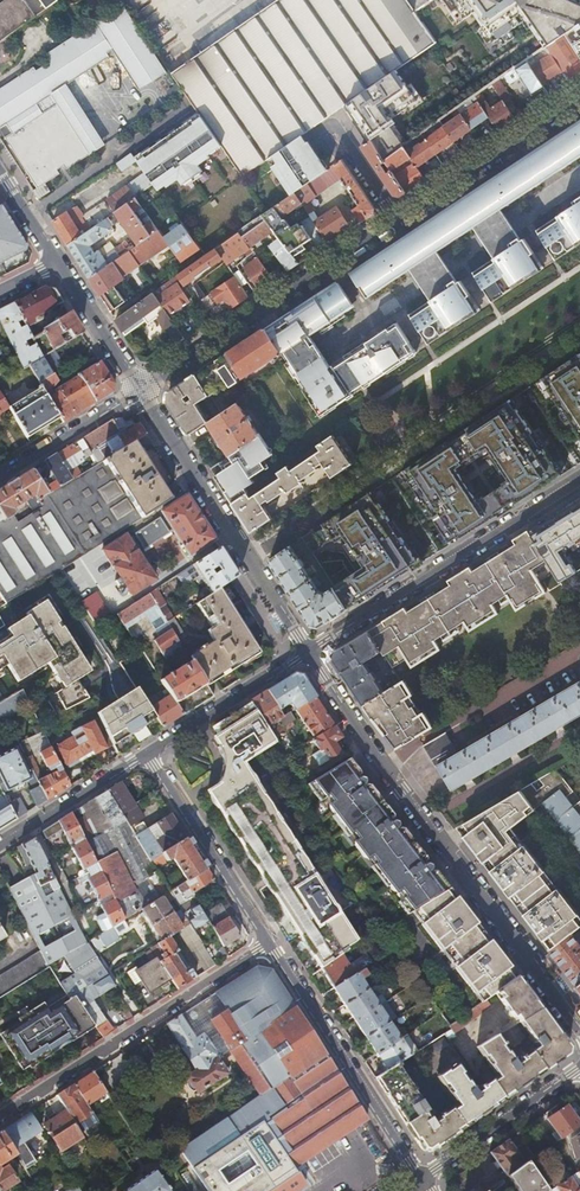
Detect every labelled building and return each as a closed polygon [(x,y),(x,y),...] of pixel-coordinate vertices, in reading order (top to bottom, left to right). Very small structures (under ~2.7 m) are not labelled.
[(34,20),(20,0),(6,0),(0,4),(0,44),(34,20)] [(60,2),(59,0),(35,0),(44,13),(60,2)] [(0,90),(0,128),(6,124),(12,134),(5,139),(38,190),(46,185),(61,175),(58,171),(65,166),(68,170),(91,155),(59,105),(44,115),(38,104),(53,95),(67,85),(110,56),(108,52),(114,48),(140,90),(167,73),(124,5),(96,23),(98,26),(91,31),(89,27),(46,55),(50,62),(35,72),(33,68),(0,90)] [(566,33),(579,54),(579,23),(566,33)] [(566,33),(545,47),(550,54),(562,72),(570,84),(579,77),(579,54),(566,33)] [(562,72),(550,54),(530,67),(543,86),(562,72)] [(530,67),(526,61),(515,69),(533,95),(544,88),(543,86),(530,67)] [(511,98),(499,80),(492,85),(494,88),(504,103),(511,98)] [(53,95),(38,104),(44,115),(59,105),(91,155),(105,145),(67,85),(53,95)] [(515,120),(504,103),(494,88),(491,90),(489,87),(475,97),(479,102),(489,118),(492,123),(495,122),(501,130),(515,120)] [(489,118),(479,102),(460,114),(461,115),(471,130),(489,118)] [(202,117),(200,114),(193,120),(195,123),(202,117)] [(447,125),(443,119),(440,121),(453,142),(471,130),(461,115),(447,125)] [(209,155),(222,145),(202,117),(195,123),(193,120),(164,140),(166,143),(160,148),(157,144),(142,155),(144,158),(137,162),(142,169),(154,185),(158,191),(166,186),(167,188),(179,179),(184,185),(203,171),(199,165),(210,157),(209,155)] [(538,148),(548,162),(551,160),(558,172),(579,157),(579,120),(538,148)] [(424,140),(425,142),(435,155),(445,148),(447,150),(454,145),(452,143),(453,142),(440,121),(436,124),(440,129),(432,135),(431,132),(427,135),(429,137),(424,140)] [(0,128),(0,132),(5,139),(12,134),(6,124),(0,128)] [(307,144),(300,136),(268,158),(292,195),(294,194),(327,171),(322,163),(310,145),(309,145),(308,144),(307,144)] [(370,141),(365,144),(361,147),(394,196),(400,197),(406,193),(394,176),(391,171),(390,170),(387,173),(381,165),(385,162),(384,161),(370,141)] [(420,143),(407,153),(410,158),(414,163),(426,180),(433,175),(425,165),(422,164),(435,155),(425,142),(421,145),(420,143)] [(403,147),(384,161),(385,162),(390,170),(391,171),(410,158),(407,153),(403,147)] [(548,162),(538,148),(526,156),(535,170),(532,172),(540,184),(558,172),(551,160),(548,162)] [(135,159),(131,153),(116,164),(127,179),(142,169),(137,162),(135,159)] [(535,170),(526,156),(442,211),(459,237),(473,228),(493,259),(473,273),(493,302),(544,268),(524,239),(520,241),(500,211),(540,184),(532,172),(535,170)] [(342,161),(336,164),(332,167),(340,179),(346,188),(351,185),(357,194),(353,197),(359,205),(368,218),(374,214),(375,208),(342,161)] [(394,176),(406,193),(426,180),(414,163),(394,176)] [(58,171),(61,175),(68,170),(65,166),(58,171)] [(332,167),(327,171),(294,194),(303,207),(326,240),(349,225),(346,221),(348,219),(343,212),(341,213),(336,206),(317,219),(315,216),(314,217),(311,212),(314,210),(309,202),(340,179),(332,167)] [(38,190),(34,193),(39,201),(51,193),(46,185),(38,190)] [(115,213),(135,198),(127,186),(82,218),(90,231),(106,219),(115,213)] [(294,194),(292,195),(262,216),(274,231),(279,238),(299,263),(311,256),(303,244),(311,239),(302,226),(294,231),(285,219),(293,213),(303,207),(294,194)] [(145,212),(135,198),(115,213),(137,245),(158,230),(148,216),(144,219),(147,224),(144,226),(135,212),(138,210),(141,215),(145,212)] [(556,260),(579,244),(579,202),(575,205),(537,231),(556,260)] [(360,224),(368,218),(359,205),(351,211),(360,224)] [(90,231),(82,218),(78,213),(81,211),(78,207),(68,213),(67,212),(52,222),(68,247),(68,246),(90,231)] [(459,237),(442,211),(434,217),(451,243),(459,237)] [(302,226),(293,213),(285,219),(294,231),(302,226)] [(274,231),(262,216),(255,221),(258,226),(251,231),(247,226),(239,232),(248,244),(250,248),(274,231)] [(409,315),(429,345),(443,335),(480,311),(460,281),(456,284),(436,253),(451,243),(434,217),(349,273),(359,288),(362,286),(370,297),(410,270),(430,301),(409,315)] [(129,250),(131,249),(126,241),(104,258),(99,252),(96,254),(91,247),(117,228),(115,225),(112,227),(106,219),(90,231),(68,246),(90,279),(129,250)] [(183,225),(164,238),(181,263),(200,249),(183,225)] [(131,249),(129,250),(139,265),(147,259),(147,260),(168,245),(164,238),(158,230),(137,245),(131,249)] [(248,244),(239,232),(215,249),(224,263),(225,264),(233,259),(238,255),(245,250),(243,247),(248,244)] [(20,236),(0,247),(0,277),(29,262),(31,253),(20,236)] [(299,263),(279,238),(269,245),(289,271),(299,263)] [(224,263),(215,249),(205,256),(178,275),(185,286),(191,282),(219,262),(221,265),(224,263)] [(139,265),(129,250),(90,279),(100,296),(103,295),(114,311),(125,303),(118,292),(117,291),(116,291),(115,291),(114,292),(111,288),(123,280),(121,277),(139,265)] [(274,280),(256,255),(252,257),(254,260),(243,267),(259,290),(274,280)] [(237,266),(230,271),(234,277),(238,284),(245,279),(237,266)] [(231,309),(248,298),(238,284),(234,277),(212,293),(218,303),(224,299),(231,309)] [(172,284),(170,281),(159,289),(163,294),(157,299),(168,315),(189,301),(178,284),(172,288),(170,286),(172,284)] [(196,290),(191,282),(185,286),(191,294),(196,290)] [(324,290),(343,318),(345,317),(343,314),(352,309),(344,298),(347,296),(339,283),(324,290)] [(367,299),(370,297),(362,286),(359,288),(367,299)] [(45,287),(14,303),(22,319),(25,324),(32,337),(35,343),(42,357),(44,355),(81,332),(69,313),(59,320),(56,318),(52,321),(52,324),(35,334),(29,323),(34,320),(32,315),(61,301),(54,289),(45,287)] [(388,313),(400,307),(392,289),(379,295),(388,313)] [(339,383),(375,361),(363,346),(329,368),(309,337),(319,331),(320,333),(333,324),(343,318),(324,290),(322,291),(292,311),(316,349),(330,370),(339,383)] [(153,293),(116,320),(126,336),(146,321),(147,322),(159,314),(161,317),(157,319),(164,330),(166,328),(177,345),(185,339),(168,315),(157,299),(153,293)] [(344,298),(352,309),(354,307),(347,296),(344,298)] [(0,310),(0,321),(23,368),(29,364),(42,357),(35,343),(27,347),(26,345),(29,344),(27,340),(32,337),(25,324),(20,327),(17,322),(22,319),(14,303),(0,310)] [(291,367),(316,349),(292,311),(266,328),(282,353),(285,358),(291,367)] [(376,360),(386,373),(413,355),(405,342),(408,340),(397,323),(363,346),(375,361),(376,360)] [(333,324),(320,333),(322,336),(335,327),(333,324)] [(266,328),(227,354),(241,376),(243,379),(252,373),(251,371),(270,359),(272,362),(275,359),(274,358),(282,353),(266,328)] [(405,342),(413,355),(416,353),(408,340),(405,342)] [(313,401),(339,383),(330,370),(316,349),(291,367),(313,401)] [(579,353),(540,380),(562,411),(563,410),(575,428),(573,429),(579,439),(579,353)] [(227,354),(196,374),(210,397),(232,382),(241,376),(227,354)] [(29,364),(41,384),(45,391),(55,385),(60,380),(44,355),(42,357),(29,364)] [(364,387),(386,373),(376,360),(375,361),(339,383),(313,401),(323,415),(352,395),(349,390),(354,386),(361,382),(364,387)] [(61,416),(64,421),(112,392),(114,384),(100,361),(74,377),(74,378),(55,390),(57,392),(49,397),(61,416)] [(167,401),(189,435),(208,423),(210,422),(209,421),(198,404),(203,400),(208,407),(208,406),(214,415),(215,417),(220,414),(213,403),(214,403),(210,397),(196,374),(169,392),(167,401)] [(7,406),(8,407),(26,437),(61,416),(49,397),(45,391),(41,384),(38,385),(39,387),(7,406)] [(420,499),(421,498),(434,517),(433,517),(451,545),(561,475),(543,448),(542,449),(530,432),(531,431),(516,408),(515,409),(509,400),(403,470),(409,479),(407,480),(420,499)] [(319,417),(323,415),(313,401),(310,403),(319,417)] [(230,456),(260,437),(257,434),(249,422),(252,420),(249,415),(245,417),(236,404),(220,414),(215,417),(209,421),(210,422),(208,423),(227,453),(217,460),(219,463),(229,456),(230,456)] [(88,448),(88,449),(118,431),(112,419),(82,438),(88,448)] [(104,459),(133,442),(146,434),(139,422),(116,436),(118,440),(99,451),(104,459)] [(233,504),(252,532),(272,518),(263,504),(269,500),(270,502),(287,491),(288,493),(304,482),(303,480),(319,469),(318,467),(323,463),(332,477),(353,463),(334,435),(318,446),(321,451),(292,470),(289,466),(274,476),(277,481),(252,498),(249,493),(233,504)] [(210,469),(233,504),(249,493),(245,487),(251,483),(248,478),(260,468),(256,463),(270,453),(260,437),(230,456),(229,456),(219,463),(210,469)] [(82,438),(75,442),(81,452),(88,448),(82,438)] [(86,471),(123,530),(159,507),(170,500),(133,442),(104,459),(101,461),(97,463),(93,466),(86,471)] [(71,479),(84,472),(82,468),(78,470),(75,465),(83,461),(73,444),(56,454),(71,479)] [(46,495),(71,479),(56,454),(45,461),(56,479),(48,484),(44,477),(37,481),(46,495)] [(91,461),(93,466),(97,463),(95,460),(91,454),(86,457),(90,462),(91,461)] [(13,515),(14,514),(11,509),(27,499),(33,510),(41,505),(38,499),(46,495),(37,481),(31,470),(0,489),(0,514),(4,520),(13,515)] [(5,605),(16,598),(123,530),(86,471),(84,472),(71,479),(46,495),(38,499),(41,505),(42,507),(30,513),(18,520),(17,521),(14,517),(0,525),(0,597),(5,605)] [(170,500),(159,507),(162,511),(161,511),(190,555),(214,539),(183,491),(170,500)] [(389,519),(371,491),(332,516),(302,537),(312,552),(323,545),(332,539),(343,533),(349,542),(349,541),(360,557),(359,558),(365,567),(334,587),(348,609),(420,564),(402,537),(400,538),(388,520),(389,519)] [(529,531),(555,572),(561,581),(579,569),(579,499),(529,531)] [(14,514),(18,520),(30,513),(26,507),(14,514)] [(538,582),(555,572),(529,531),(514,540),(516,544),(473,571),(470,567),(448,581),(451,585),(408,612),(405,608),(368,631),(381,651),(391,668),(405,659),(408,663),(436,645),(434,641),(441,637),(448,632),(451,637),(452,636),(450,631),(456,627),(463,623),(466,628),(495,609),(492,604),(506,596),(509,601),(512,599),(517,606),(540,592),(536,584),(538,582)] [(126,535),(102,550),(131,595),(155,580),(143,561),(144,560),(139,553),(138,553),(126,535)] [(348,609),(334,587),(333,587),(324,593),(319,591),(316,587),(320,584),(315,576),(311,578),(309,575),(313,572),(310,567),(306,570),(303,566),(304,565),(301,559),(299,559),(291,546),(270,560),(312,625),(319,627),(348,609)] [(238,576),(220,548),(193,565),(200,576),(197,578),(200,584),(204,582),(211,593),(218,588),(238,576)] [(187,578),(183,571),(170,579),(174,586),(187,578)] [(546,594),(538,582),(536,584),(540,592),(517,606),(512,599),(509,601),(515,610),(516,612),(546,594)] [(218,588),(211,593),(196,603),(211,628),(207,630),(213,641),(204,647),(203,645),(199,648),(200,650),(189,657),(191,661),(207,686),(260,653),(218,588)] [(155,589),(149,593),(158,608),(165,604),(155,589)] [(149,593),(116,613),(129,633),(161,613),(158,608),(149,593)] [(101,600),(86,610),(97,626),(111,617),(101,600)] [(3,669),(1,667),(4,665),(16,684),(24,679),(22,677),(32,671),(45,663),(46,665),(54,678),(53,679),(58,686),(59,685),(62,691),(56,695),(64,713),(88,701),(76,682),(89,674),(45,603),(25,615),(27,618),(6,631),(10,636),(0,643),(0,670),(3,669)] [(158,608),(161,613),(166,621),(173,617),(165,604),(158,608)] [(497,612),(495,609),(466,628),(468,631),(497,612)] [(179,641),(166,621),(149,632),(161,652),(179,641)] [(459,632),(456,627),(450,631),(452,636),(459,632)] [(333,659),(363,705),(384,692),(376,679),(377,678),(373,672),(377,669),(370,658),(381,651),(368,631),(335,652),(333,659)] [(448,632),(441,637),(443,642),(451,637),(448,632)] [(436,645),(408,663),(409,666),(438,648),(436,645)] [(183,715),(213,696),(207,686),(191,661),(161,680),(170,695),(183,715)] [(33,673),(46,665),(45,663),(32,671),(33,673)] [(22,677),(24,679),(33,673),(32,671),(22,677)] [(295,708),(315,696),(301,675),(292,674),(266,690),(282,715),(286,713),(282,707),(290,702),(294,709),(295,708)] [(397,749),(430,730),(420,715),(420,714),(411,701),(409,698),(404,689),(408,686),(403,680),(384,692),(363,705),(365,707),(368,705),(375,716),(373,717),(374,719),(380,715),(382,719),(379,722),(386,733),(385,733),(388,737),(391,740),(396,746),(395,746),(397,749)] [(423,746),(435,767),(437,766),(451,790),(579,713),(579,682),(458,753),(445,733),(423,746)] [(404,689),(409,698),(413,695),(408,686),(404,689)] [(94,706),(93,707),(105,730),(112,745),(118,756),(163,727),(156,717),(150,707),(137,688),(99,713),(94,706)] [(282,715),(266,690),(249,701),(251,703),(266,726),(279,718),(284,724),(291,720),(294,718),(289,711),(286,713),(282,715)] [(0,704),(0,708),(2,712),(25,698),(21,691),(0,704)] [(170,695),(150,707),(156,717),(163,727),(183,715),(170,695)] [(314,738),(334,725),(315,696),(295,708),(314,738)] [(206,792),(320,968),(342,953),(348,949),(347,946),(357,940),(338,911),(337,911),(337,909),(336,907),(334,905),(333,905),(332,904),(321,888),(323,887),(296,846),(290,850),(252,791),(258,787),(241,761),(275,740),(266,726),(251,703),(212,728),(216,735),(213,737),(218,745),(216,746),(219,752),(220,756),(222,762),(222,765),(222,769),(221,773),(220,777),(217,781),(218,783),(206,792)] [(430,730),(433,728),(424,713),(423,712),(420,714),(420,715),(430,730)] [(284,724),(286,728),(294,723),(291,720),(284,724)] [(112,745),(105,730),(98,733),(93,721),(70,733),(72,737),(55,747),(68,768),(79,761),(78,758),(91,751),(93,753),(93,755),(112,745)] [(334,725),(314,738),(312,739),(319,749),(313,753),(320,765),(341,752),(334,741),(342,737),(334,725)] [(38,775),(36,777),(47,800),(70,786),(50,748),(39,754),(45,766),(47,766),(49,769),(54,766),(56,770),(40,779),(38,775)] [(78,758),(79,761),(93,753),(91,751),(78,758)] [(26,758),(0,771),(0,778),(7,791),(17,786),(19,789),(23,787),(21,784),(29,780),(34,789),(30,791),(29,792),(36,807),(47,800),(36,777),(26,758)] [(402,898),(412,911),(448,889),(434,871),(428,875),(425,871),(427,869),(428,866),(428,865),(427,864),(426,863),(423,863),(419,864),(416,860),(422,856),(401,828),(394,832),(392,828),(393,827),(395,824),(395,822),(394,821),(393,820),(390,820),(386,821),(384,818),(390,813),(374,793),(368,785),(362,789),(359,785),(361,782),(362,780),(362,779),(362,777),(361,777),(359,777),(353,778),(351,774),(357,770),(348,758),(316,777),(311,780),(314,783),(324,797),(326,795),(332,803),(331,806),(331,809),(331,811),(335,816),(338,815),(348,827),(345,829),(351,836),(353,835),(357,832),(361,838),(358,840),(357,841),(356,842),(356,844),(356,846),(357,848),(365,858),(366,859),(368,859),(370,859),(372,859),(376,856),(380,861),(377,864),(374,866),(380,873),(382,872),(388,880),(391,884),(388,885),(391,889),(392,890),(393,890),(394,891),(395,891),(396,891),(400,890),(404,896),(402,898)] [(556,769),(480,814),(486,823),(465,835),(487,863),(503,850),(496,841),(513,827),(547,801),(579,844),(579,816),(579,815),(579,804),(574,808),(566,798),(574,793),(556,769)] [(311,780),(316,777),(311,770),(298,777),(303,785),(311,780)] [(119,782),(106,790),(120,814),(122,814),(134,806),(119,782)] [(290,850),(296,846),(258,787),(252,791),(290,850)] [(0,789),(0,805),(2,809),(0,811),(0,829),(15,820),(7,804),(0,789)] [(106,790),(94,798),(98,805),(112,828),(113,828),(124,821),(120,814),(106,790)] [(160,806),(164,804),(158,795),(155,798),(160,806)] [(15,820),(26,813),(19,798),(7,804),(15,820)] [(94,798),(70,813),(83,839),(86,844),(113,828),(112,828),(98,805),(94,798)] [(134,806),(122,814),(129,825),(142,817),(134,806)] [(161,853),(186,838),(170,814),(169,812),(145,828),(137,833),(134,835),(150,861),(161,853)] [(70,813),(40,831),(45,840),(62,830),(68,843),(72,841),(74,845),(83,839),(70,813)] [(120,814),(124,821),(128,826),(129,825),(122,814),(120,814)] [(486,823),(480,814),(458,826),(465,835),(486,823)] [(338,815),(335,816),(333,818),(349,838),(351,836),(345,829),(348,827),(338,815)] [(113,828),(86,844),(95,862),(114,852),(132,887),(146,877),(156,871),(150,861),(134,835),(128,826),(124,821),(113,828)] [(133,827),(137,833),(145,828),(141,821),(133,827)] [(526,844),(513,827),(496,841),(503,850),(487,863),(492,871),(526,844)] [(171,858),(186,881),(206,869),(186,838),(161,853),(166,862),(171,858)] [(74,845),(71,847),(82,870),(85,868),(87,873),(97,866),(95,862),(86,844),(83,839),(74,845)] [(545,869),(526,844),(492,871),(501,882),(512,896),(516,893),(529,910),(525,913),(545,940),(579,913),(559,887),(554,890),(541,873),(545,869)] [(111,894),(115,902),(135,892),(132,887),(114,852),(95,862),(97,866),(111,894)] [(60,867),(68,867),(68,853),(60,853),(60,867)] [(89,876),(86,878),(98,901),(101,899),(111,894),(97,866),(87,873),(89,876)] [(386,887),(388,885),(391,884),(388,880),(382,872),(380,873),(374,866),(372,868),(386,887)] [(85,868),(82,870),(78,873),(78,876),(79,878),(84,875),(87,873),(85,868)] [(169,892),(170,895),(177,890),(180,893),(189,888),(192,893),(213,880),(206,869),(186,881),(169,892)] [(141,902),(144,907),(161,896),(169,892),(156,871),(146,877),(155,893),(141,902)] [(412,911),(421,923),(455,898),(448,889),(412,911)] [(115,902),(124,919),(144,907),(141,902),(135,892),(115,902)] [(173,898),(178,908),(182,913),(188,909),(195,905),(187,892),(181,895),(173,898)] [(111,927),(124,919),(115,902),(111,894),(101,899),(103,903),(100,905),(111,927)] [(75,900),(81,912),(94,903),(90,895),(75,900)] [(140,910),(150,925),(171,912),(178,908),(173,898),(165,903),(161,896),(144,907),(140,910)] [(225,898),(219,902),(228,917),(234,913),(225,898)] [(407,913),(412,911),(402,898),(398,902),(407,913)] [(421,923),(475,993),(509,968),(455,898),(421,923)] [(202,913),(207,922),(211,928),(228,917),(219,902),(202,913)] [(188,923),(192,930),(207,922),(202,913),(197,904),(195,905),(188,909),(193,916),(186,920),(188,923)] [(171,912),(150,925),(160,941),(166,937),(177,930),(181,928),(171,912)] [(579,913),(545,940),(553,949),(573,933),(579,927),(579,914),(579,913)] [(111,927),(97,936),(103,946),(117,937),(114,932),(126,924),(124,919),(111,927)] [(188,923),(181,928),(177,930),(204,972),(214,965),(192,930),(188,923)] [(550,951),(577,986),(579,984),(579,942),(573,933),(553,949),(550,951)] [(166,937),(160,941),(156,943),(161,952),(158,953),(161,959),(158,961),(169,979),(176,989),(194,978),(166,937)] [(384,954),(393,949),(384,938),(376,943),(384,954)] [(120,943),(106,951),(111,958),(124,950),(120,943)] [(218,949),(224,959),(228,956),(222,946),(218,949)] [(47,967),(40,952),(0,976),(0,996),(47,967)] [(320,968),(333,987),(362,968),(359,963),(351,968),(342,953),(320,968)] [(113,962),(117,968),(119,966),(120,966),(127,961),(124,955),(113,962)] [(120,966),(126,975),(132,986),(142,979),(150,992),(169,979),(158,961),(155,957),(137,969),(131,959),(127,961),(120,966)] [(117,968),(113,970),(119,980),(126,975),(120,966),(119,966),(117,968)] [(367,1119),(358,1106),(270,968),(256,966),(214,993),(225,1011),(210,1021),(213,1026),(230,1051),(260,1095),(225,1119),(181,1151),(209,1190),(286,1190),(304,1178),(296,1167),(367,1119)] [(333,987),(344,1004),(368,988),(362,978),(368,974),(364,967),(362,968),(333,987)] [(475,993),(482,1002),(494,993),(516,976),(509,968),(475,993)] [(107,974),(74,994),(83,1009),(91,1021),(101,1037),(111,1031),(92,1000),(114,985),(107,974)] [(519,1022),(540,1009),(516,976),(494,993),(513,1018),(515,1016),(519,1022)] [(344,1004),(355,1021),(385,1001),(381,993),(374,997),(368,988),(344,1004)] [(203,1033),(219,1058),(230,1051),(213,1026),(210,1021),(225,1011),(214,993),(180,1015),(195,1038),(203,1033)] [(74,994),(67,999),(31,1022),(21,1027),(31,1044),(38,1055),(46,1050),(48,1052),(69,1039),(67,1037),(91,1021),(83,1009),(74,994)] [(65,995),(46,1006),(43,1001),(16,1018),(19,1024),(0,1036),(0,1038),(1,1040),(21,1027),(31,1022),(67,999),(65,995)] [(355,1021),(365,1037),(390,1021),(383,1012),(390,1008),(385,1001),(355,1021)] [(532,1051),(545,1070),(566,1055),(568,1046),(540,1009),(519,1022),(539,1046),(532,1051)] [(180,1015),(166,1024),(196,1069),(186,1076),(188,1079),(185,1081),(184,1082),(184,1083),(190,1092),(191,1092),(192,1092),(195,1090),(197,1092),(229,1071),(219,1058),(203,1033),(195,1038),(180,1015)] [(365,1037),(376,1053),(400,1037),(406,1034),(401,1026),(395,1030),(390,1021),(365,1037)] [(453,1034),(462,1030),(457,1021),(449,1025),(453,1034)] [(21,1027),(1,1040),(19,1068),(38,1055),(31,1044),(21,1027)] [(497,1076),(492,1080),(505,1098),(545,1070),(532,1051),(523,1058),(522,1057),(520,1058),(521,1059),(516,1063),(504,1045),(505,1045),(503,1042),(502,1043),(497,1035),(477,1047),(497,1076)] [(399,1062),(412,1054),(413,1053),(417,1050),(412,1043),(406,1047),(400,1037),(376,1053),(386,1070),(399,1062)] [(413,1053),(416,1059),(434,1047),(431,1042),(417,1050),(413,1053)] [(125,1051),(109,1067),(111,1069),(102,1077),(111,1086),(136,1063),(125,1051)] [(400,1064),(399,1062),(386,1070),(376,1077),(422,1148),(431,1150),(464,1127),(451,1108),(444,1114),(443,1113),(440,1114),(441,1116),(433,1121),(426,1110),(427,1110),(399,1065),(400,1064)] [(456,1063),(438,1076),(457,1104),(451,1108),(464,1127),(505,1098),(492,1080),(483,1086),(481,1085),(480,1086),(481,1088),(476,1091),(456,1063)] [(92,1072),(73,1084),(87,1105),(106,1093),(92,1072)] [(73,1084),(56,1095),(66,1110),(74,1124),(92,1112),(87,1105),(73,1084)] [(578,1122),(566,1106),(562,1110),(558,1105),(549,1111),(552,1116),(547,1120),(555,1132),(551,1135),(557,1143),(577,1128),(579,1126),(579,1121),(578,1122)] [(60,1151),(83,1136),(74,1124),(66,1110),(43,1124),(60,1151)] [(15,1154),(25,1169),(35,1163),(21,1141),(40,1129),(29,1112),(0,1131),(15,1154)] [(15,1154),(0,1131),(0,1163),(15,1154)] [(569,1142),(575,1160),(579,1158),(579,1135),(569,1142)] [(518,1155),(515,1150),(508,1140),(489,1153),(506,1178),(519,1169),(512,1159),(518,1155)] [(528,1163),(535,1158),(525,1144),(515,1150),(518,1155),(525,1165),(528,1163)] [(528,1163),(525,1165),(519,1169),(506,1178),(507,1178),(516,1190),(547,1190),(540,1182),(541,1181),(536,1174),(535,1174),(528,1163)] [(16,1181),(6,1166),(0,1170),(0,1190),(16,1181)] [(155,1169),(123,1190),(171,1190),(155,1169)] [(555,1188),(550,1190),(578,1190),(571,1177),(555,1188)] [(304,1178),(286,1190),(299,1190),(308,1184),(304,1178)] [(503,1180),(489,1190),(495,1190),(504,1185),(505,1183),(503,1180)] [(102,1190),(107,1187),(103,1181),(90,1190),(101,1190),(102,1190)]
